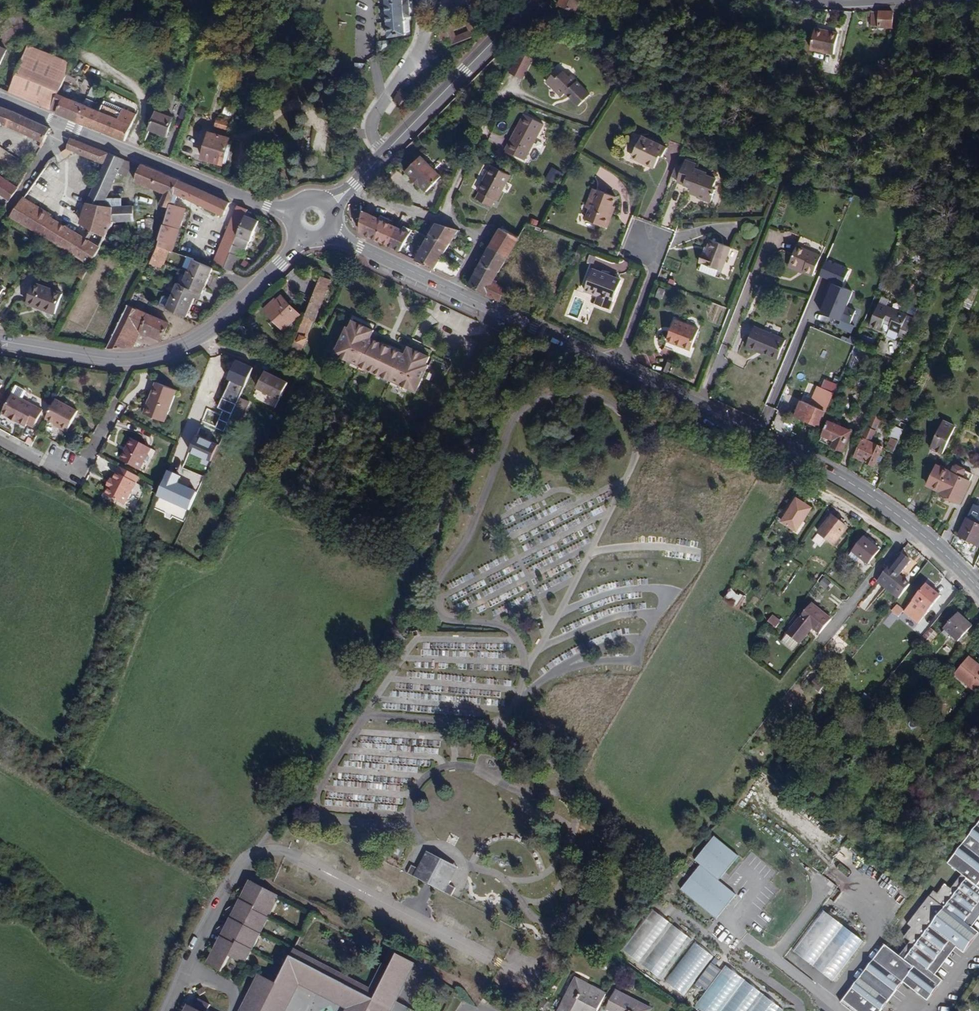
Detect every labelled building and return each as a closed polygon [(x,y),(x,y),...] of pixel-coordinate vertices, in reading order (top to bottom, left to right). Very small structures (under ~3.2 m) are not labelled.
[(136,0),(129,0),(126,11),(129,12),(131,8),(133,8),(136,0)] [(388,36),(406,35),(405,17),(410,16),(409,0),(385,0),(388,36)] [(563,9),(563,7),(558,5),(559,0),(554,0),(552,5),(563,9)] [(558,5),(563,7),(574,11),(578,0),(559,0),(558,5)] [(871,26),(892,27),(892,12),(871,11),(871,26)] [(470,17),(446,26),(449,37),(452,45),(478,35),(470,17)] [(839,28),(816,23),(811,49),(834,54),(838,33),(839,28)] [(440,41),(449,37),(446,26),(436,30),(440,41)] [(51,110),(58,93),(67,72),(67,70),(71,63),(29,45),(9,91),(51,110)] [(508,73),(523,79),(531,62),(516,55),(508,73)] [(579,105),(591,94),(572,74),(570,76),(564,70),(557,77),(553,73),(546,80),(561,96),(566,92),(579,105)] [(401,105),(407,93),(399,89),(393,100),(401,105)] [(58,93),(51,110),(57,113),(126,140),(137,114),(103,100),(99,110),(58,93)] [(185,118),(191,103),(186,101),(180,116),(185,118)] [(2,123),(44,142),(51,128),(18,112),(0,106),(0,126),(2,123)] [(233,110),(224,108),(222,115),(230,118),(233,110)] [(176,117),(157,110),(150,129),(168,137),(176,117)] [(506,150),(525,160),(544,125),(525,114),(506,150)] [(218,119),(216,128),(230,132),(233,120),(226,118),(225,121),(218,119)] [(230,141),(210,135),(204,158),(224,163),(230,141)] [(662,157),(666,148),(641,136),(632,155),(646,161),(645,163),(654,168),(660,155),(662,157)] [(104,163),(109,153),(72,138),(68,148),(104,163)] [(123,158),(109,153),(104,163),(86,204),(89,204),(104,205),(107,197),(119,171),(128,175),(132,164),(130,163),(131,160),(123,158)] [(645,163),(646,161),(632,155),(631,157),(645,163)] [(424,192),(439,176),(419,156),(403,172),(409,178),(408,179),(417,187),(418,186),(424,192)] [(706,175),(707,174),(694,168),(696,164),(685,160),(683,167),(678,179),(676,182),(691,187),(690,189),(699,192),(697,197),(710,202),(715,190),(712,188),(716,179),(706,175)] [(171,203),(172,204),(180,181),(180,179),(142,164),(136,181),(165,194),(161,204),(170,207),(171,203)] [(672,176),(678,179),(683,167),(676,164),(672,176)] [(496,200),(497,201),(511,175),(492,165),(479,190),(481,191),(477,199),(492,208),(496,200)] [(114,205),(104,205),(89,204),(79,233),(35,207),(58,175),(47,167),(26,196),(24,196),(13,211),(10,216),(89,264),(90,265),(113,222),(114,205)] [(544,178),(553,183),(559,172),(550,167),(544,178)] [(8,199),(10,200),(19,188),(0,175),(0,193),(8,199)] [(180,181),(172,204),(171,203),(170,207),(159,240),(160,242),(159,246),(171,250),(174,251),(177,243),(188,208),(177,205),(179,195),(220,214),(219,215),(224,217),(232,202),(180,181)] [(609,215),(613,205),(616,196),(595,189),(594,188),(589,201),(593,202),(590,210),(586,219),(607,227),(611,216),(609,215)] [(114,205),(113,222),(135,221),(134,206),(122,205),(114,205)] [(222,268),(223,266),(228,255),(230,252),(233,244),(233,242),(245,215),(247,208),(239,205),(214,265),(222,268)] [(405,225),(404,228),(394,223),(395,220),(383,214),(382,217),(365,209),(362,230),(367,232),(368,231),(372,233),(371,234),(385,241),(386,239),(394,243),(393,245),(402,249),(414,230),(405,225)] [(245,215),(233,242),(246,247),(249,239),(251,240),(256,229),(258,224),(259,220),(245,215)] [(458,230),(437,224),(417,259),(418,259),(435,268),(458,230)] [(502,228),(492,245),(471,285),(501,299),(506,289),(496,284),(498,281),(495,279),(518,238),(517,238),(502,228)] [(825,246),(801,236),(797,245),(789,264),(803,270),(803,271),(813,275),(824,249),(825,246)] [(699,262),(721,271),(730,247),(710,239),(706,251),(705,253),(703,251),(699,262)] [(240,247),(233,244),(230,252),(237,255),(240,247)] [(171,250),(159,246),(151,262),(163,268),(171,250)] [(228,255),(223,266),(232,270),(238,255),(237,255),(230,252),(228,255)] [(846,307),(854,290),(844,286),(852,268),(827,257),(819,276),(833,282),(820,313),(839,321),(841,317),(850,321),(855,311),(846,307)] [(191,310),(189,309),(195,296),(201,299),(207,287),(204,285),(210,273),(212,273),(215,268),(193,259),(182,284),(178,282),(172,295),(166,293),(161,305),(188,317),(191,310)] [(789,264),(788,267),(802,272),(803,271),(803,270),(789,264)] [(592,271),(608,277),(609,275),(601,272),(593,269),(592,271)] [(610,309),(621,280),(609,275),(608,277),(592,271),(585,290),(599,296),(596,303),(610,309)] [(978,281),(978,279),(978,278),(974,275),(972,278),(964,297),(971,299),(978,281)] [(332,280),(321,276),(289,358),(299,362),(332,280)] [(35,283),(27,303),(55,313),(63,293),(35,283)] [(655,297),(662,299),(665,289),(658,287),(655,297)] [(284,325),(297,313),(283,298),(270,309),(284,325)] [(913,318),(878,303),(869,325),(880,329),(883,322),(890,325),(886,333),(888,337),(893,339),(897,337),(898,335),(904,338),(913,318)] [(161,340),(169,322),(129,304),(109,346),(108,348),(135,348),(141,335),(149,339),(150,335),(161,340)] [(667,340),(664,347),(673,350),(688,357),(691,357),(695,347),(692,346),(699,329),(675,319),(667,340)] [(375,331),(354,321),(350,329),(348,327),(336,354),(418,391),(430,365),(427,364),(431,356),(410,347),(406,354),(371,338),(375,331)] [(763,352),(778,358),(786,340),(754,326),(746,346),(756,350),(756,349),(763,351),(763,352)] [(880,340),(876,350),(888,355),(892,345),(880,340)] [(240,398),(242,394),(247,382),(254,367),(237,359),(228,379),(240,384),(236,396),(240,398)] [(280,399),(289,382),(267,370),(258,387),(280,399)] [(824,410),(827,411),(838,384),(823,378),(815,397),(816,398),(813,405),(801,401),(794,417),(818,426),(824,410)] [(177,390),(157,382),(144,414),(164,422),(177,390)] [(33,426),(42,409),(11,392),(1,412),(8,416),(9,414),(19,419),(17,421),(25,425),(27,423),(33,426)] [(251,398),(242,394),(240,398),(237,404),(230,418),(238,422),(251,398)] [(225,431),(230,418),(237,404),(224,398),(219,407),(225,409),(217,427),(225,431)] [(66,432),(77,411),(55,399),(45,418),(60,426),(59,428),(66,432)] [(213,411),(196,403),(188,423),(205,430),(213,411)] [(478,429),(482,420),(463,413),(459,423),(478,429)] [(867,440),(863,438),(855,456),(874,465),(877,461),(879,462),(882,456),(879,455),(883,447),(871,442),(881,418),(872,415),(863,435),(867,437),(867,440)] [(841,423),(833,420),(832,423),(828,421),(820,441),(834,446),(834,447),(836,449),(839,450),(841,450),(842,450),(843,450),(851,431),(840,426),(841,423)] [(955,426),(943,420),(930,448),(943,454),(955,426)] [(704,435),(708,428),(699,424),(696,431),(704,435)] [(899,440),(903,431),(893,427),(889,436),(891,437),(899,440)] [(886,449),(894,452),(899,440),(891,437),(886,449)] [(128,446),(130,448),(123,460),(139,470),(151,448),(132,438),(128,446)] [(130,448),(128,446),(120,459),(123,460),(130,448)] [(971,481),(970,481),(973,475),(954,466),(951,472),(935,464),(925,486),(949,498),(951,495),(961,500),(971,481)] [(135,483),(139,477),(120,466),(116,472),(135,483)] [(112,479),(113,480),(109,487),(108,487),(105,493),(123,504),(135,483),(116,472),(112,479)] [(792,528),(797,531),(803,522),(812,507),(797,498),(782,521),(792,528)] [(834,545),(850,525),(842,520),(840,522),(833,516),(819,533),(834,545)] [(977,544),(978,540),(978,524),(967,518),(959,535),(977,544)] [(797,531),(792,528),(791,530),(798,534),(805,523),(803,522),(797,531)] [(850,556),(857,561),(860,557),(868,564),(880,550),(875,546),(877,544),(868,536),(866,539),(865,537),(853,552),(850,556)] [(900,553),(881,577),(896,590),(904,580),(899,576),(911,561),(900,553)] [(822,577),(818,585),(827,589),(831,581),(822,577)] [(896,590),(881,577),(877,581),(893,593),(896,590)] [(929,582),(927,585),(927,584),(913,601),(927,612),(940,595),(933,590),(935,588),(929,582)] [(730,591),(724,599),(738,608),(743,599),(730,591)] [(911,602),(903,612),(918,623),(926,613),(911,602)] [(812,628),(819,634),(831,619),(812,603),(800,617),(797,615),(791,621),(792,622),(791,625),(793,626),(787,634),(799,644),(812,628)] [(903,610),(897,605),(892,611),(898,617),(903,610)] [(949,622),(950,623),(945,629),(958,641),(972,626),(966,620),(968,618),(961,612),(959,614),(959,613),(951,622),(950,621),(949,622)] [(771,614),(766,622),(776,628),(781,620),(771,614)] [(924,636),(931,643),(938,634),(931,628),(924,636)] [(933,644),(937,649),(946,643),(942,637),(933,644)] [(969,657),(955,674),(976,691),(978,688),(978,666),(969,657)] [(885,945),(840,1003),(851,1010),(881,1010),(903,982),(927,1001),(943,980),(936,974),(929,969),(950,942),(956,947),(964,953),(978,934),(978,932),(972,927),(965,922),(978,904),(978,823),(947,864),(962,874),(950,889),(945,884),(937,894),(933,891),(907,924),(911,927),(904,937),(910,942),(899,956),(885,945)] [(701,869),(681,894),(718,922),(737,897),(719,883),(738,859),(714,840),(695,864),(701,869)] [(426,879),(421,880),(429,884),(438,889),(435,882),(440,874),(450,879),(457,866),(427,850),(420,864),(431,870),(426,879)] [(421,880),(426,879),(431,870),(420,864),(418,868),(412,865),(407,873),(421,880)] [(435,882),(438,889),(451,895),(455,887),(448,883),(450,879),(440,874),(435,882)] [(278,895),(252,882),(208,965),(221,972),(229,957),(242,964),(243,963),(278,895)] [(972,927),(978,918),(978,904),(965,922),(972,927)] [(662,979),(692,940),(654,910),(623,950),(662,979)] [(832,981),(863,941),(825,912),(794,951),(832,981)] [(684,996),(714,957),(695,942),(665,981),(684,996)] [(950,942),(929,969),(936,974),(956,947),(950,942)] [(299,981),(349,1009),(348,1010),(390,1010),(395,1001),(414,963),(392,951),(391,954),(374,987),(296,947),(277,983),(261,975),(242,1010),(284,1010),(299,981)] [(715,966),(712,963),(696,983),(700,986),(706,990),(721,970),(715,966)] [(726,966),(696,1006),(702,1010),(782,1010),(783,1010),(726,966)] [(602,1000),(572,985),(558,1010),(596,1010),(602,1000)] [(608,1010),(649,1010),(613,993),(605,1009),(608,1010)] [(211,1004),(200,998),(195,1007),(190,1005),(187,1010),(208,1010),(211,1004)]
